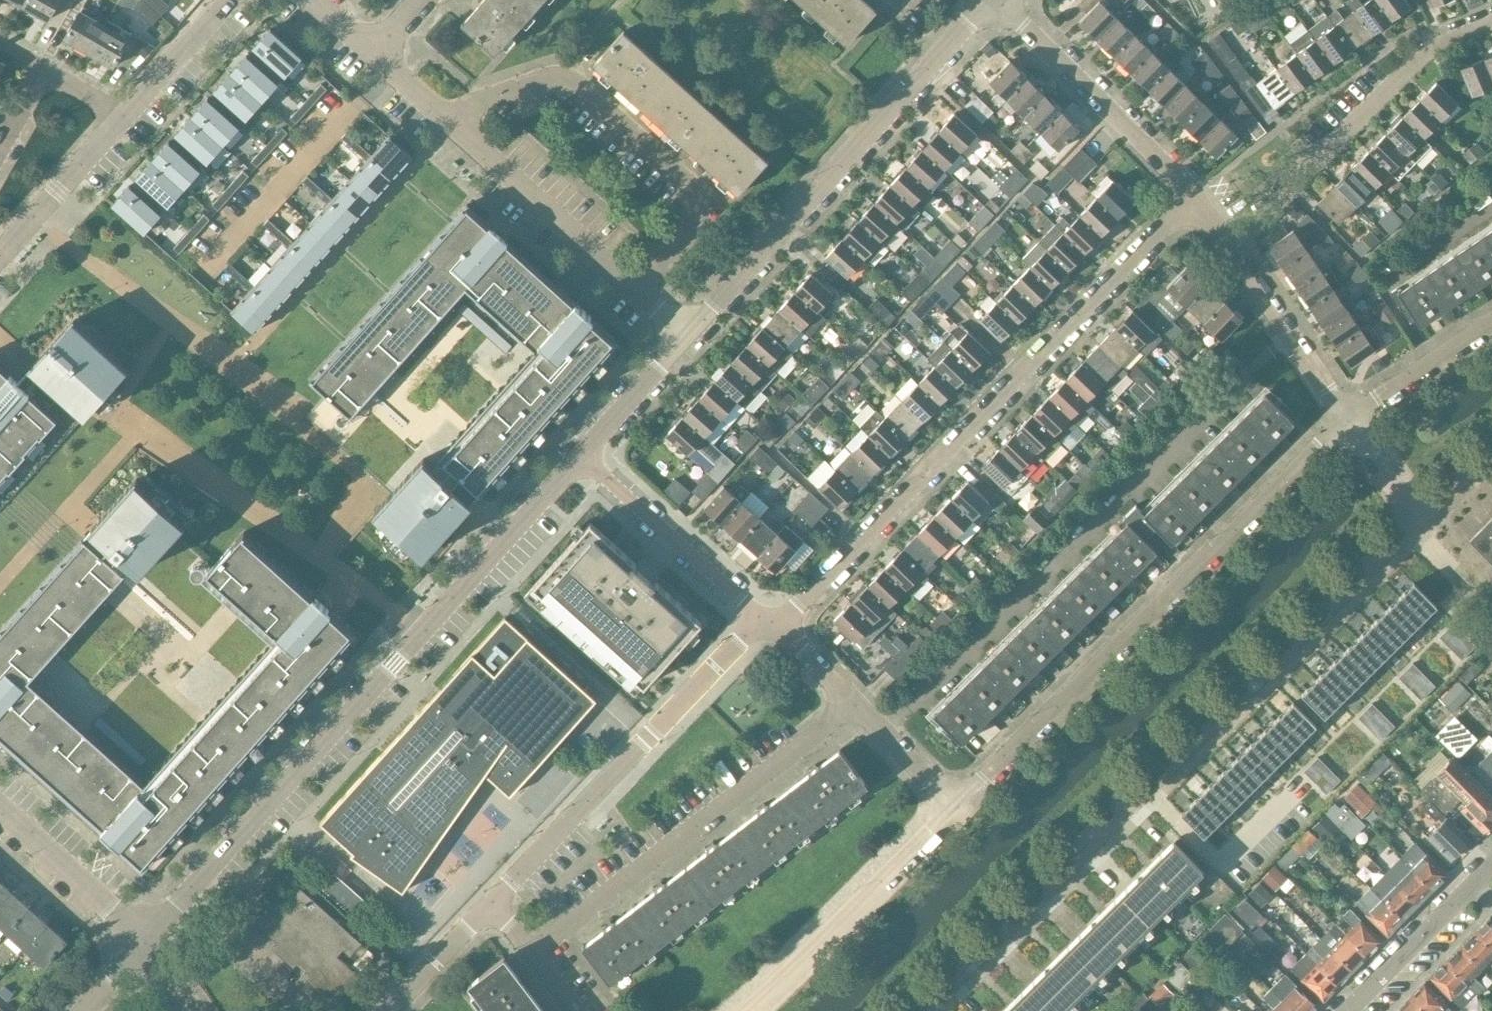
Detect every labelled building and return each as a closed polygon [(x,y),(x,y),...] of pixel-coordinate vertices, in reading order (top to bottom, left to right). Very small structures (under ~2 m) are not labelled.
[(59,0),(27,0),(23,6),(48,20),(59,0)] [(144,0),(139,0),(133,7),(153,25),(161,16),(144,0)] [(163,0),(144,0),(161,16),(170,6),(163,0)] [(538,5),(532,0),(478,0),(477,1),(480,3),(461,24),(495,54),(538,5)] [(865,0),(798,0),(846,43),(876,10),(865,0)] [(1100,1),(1100,0),(1083,0),(1078,5),(1087,14),(1079,21),(1096,38),(1116,17),(1100,1)] [(1130,3),(1136,9),(1145,0),(1133,0),(1130,3)] [(1284,0),(1271,0),(1282,16),(1291,10),(1284,0)] [(1346,0),(1354,10),(1371,33),(1390,19),(1376,0),(1367,0),(1363,4),(1360,0),(1346,0)] [(1390,19),(1410,4),(1406,0),(1376,0),(1390,19)] [(89,53),(105,25),(91,17),(94,12),(83,6),(65,39),(89,53)] [(1371,33),(1354,10),(1344,18),(1337,8),(1327,15),(1334,25),(1351,48),(1371,33)] [(1265,18),(1259,9),(1250,16),(1256,25),(1265,18)] [(1327,15),(1308,29),(1315,39),(1332,62),(1351,48),(1334,25),(1327,15)] [(1113,55),(1134,34),(1116,17),(1096,38),(1113,55)] [(1247,29),(1241,21),(1233,26),(1239,35),(1247,29)] [(1168,22),(1159,31),(1165,37),(1174,28),(1168,22)] [(113,67),(132,34),(122,28),(119,33),(105,25),(89,53),(113,67)] [(302,57),(270,28),(253,47),(285,75),(302,57)] [(1174,28),(1165,37),(1171,43),(1180,33),(1174,28)] [(1332,62),(1315,39),(1308,29),(1289,44),(1296,53),(1313,76),(1332,62)] [(671,74),(647,52),(623,31),(593,64),(641,107),(671,74)] [(1131,72),(1151,51),(1134,34),(1113,55),(1131,72)] [(1237,56),(1223,36),(1213,44),(1228,63),(1237,56)] [(147,43),(139,51),(146,57),(153,49),(147,43)] [(1148,89),(1168,68),(1151,51),(1131,72),(1148,89)] [(1203,69),(1213,61),(1206,51),(1191,62),(1199,72),(1203,69)] [(1313,76),(1296,53),(1277,68),(1294,91),(1313,76)] [(278,83),(246,54),(230,73),(262,101),(278,83)] [(1483,59),(1491,80),(1491,55),(1483,59)] [(1483,59),(1460,68),(1471,95),(1491,86),(1491,80),(1483,59)] [(999,106),(1006,99),(1027,78),(1010,61),(989,82),(999,92),(991,99),(999,106)] [(1223,75),(1213,61),(1203,69),(1213,82),(1223,75)] [(1165,105),(1185,85),(1168,68),(1148,89),(1165,105)] [(1294,91),(1277,68),(1257,82),(1274,105),(1294,91)] [(262,101),(230,73),(214,90),(246,119),(262,101)] [(720,117),(695,95),(671,74),(641,107),(690,150),(720,117)] [(1023,116),(1044,95),(1027,78),(1006,99),(1023,116)] [(1457,102),(1436,82),(1419,100),(1439,120),(1457,102)] [(311,106),(327,89),(321,83),(305,101),(311,106)] [(1242,98),(1231,83),(1220,91),(1231,106),(1242,98)] [(1182,122),(1202,102),(1185,85),(1165,105),(1182,122)] [(1041,133),(1062,112),(1044,95),(1023,116),(1041,133)] [(993,113),(976,96),(965,106),(982,123),(991,114),(993,113)] [(239,126),(207,98),(191,116),(223,145),(239,126)] [(1258,120),(1242,98),(1231,106),(1247,128),(1258,120)] [(1439,120),(1419,100),(1402,117),(1422,137),(1439,120)] [(296,123),(311,106),(305,101),(290,118),(296,123)] [(1199,139),(1219,118),(1202,102),(1182,122),(1199,139)] [(1058,150),(1079,129),(1062,112),(1041,133),(1058,150)] [(990,130),(999,121),(991,114),(982,123),(990,130)] [(1431,146),(1422,137),(1402,117),(1401,117),(1399,114),(1390,123),(1392,126),(1385,133),(1406,154),(1414,163),(1431,146)] [(975,134),(954,115),(938,133),(959,152),(975,134)] [(223,145),(191,116),(175,134),(207,162),(223,145)] [(768,160),(744,138),(720,117),(690,150),(738,193),(768,160)] [(1217,156),(1237,136),(1219,118),(1199,139),(1217,156)] [(272,149),(288,132),(282,127),(266,144),(272,149)] [(359,144),(346,132),(341,137),(354,149),(359,144)] [(959,152),(938,133),(922,151),(943,170),(959,152)] [(1414,163),(1406,154),(1385,133),(1368,151),(1389,171),(1398,180),(1414,163)] [(391,179),(412,156),(389,135),(371,154),(368,158),(391,179)] [(200,170),(168,141),(152,160),(184,188),(200,170)] [(1017,157),(1026,148),(1019,141),(1010,150),(1017,157)] [(257,167),(272,149),(266,144),(251,161),(257,167)] [(391,179),(368,158),(371,154),(359,144),(354,149),(366,160),(349,179),(372,200),(391,179)] [(1482,154),(1474,144),(1467,149),(1475,159),(1482,154)] [(1024,164),(1033,155),(1026,148),(1017,157),(1024,164)] [(1475,159),(1467,149),(1461,154),(1469,164),(1475,159)] [(1082,183),(1098,166),(1081,150),(1065,167),(1082,183)] [(943,170),(922,151),(906,169),(927,187),(943,170)] [(1389,171),(1368,151),(1352,168),(1372,188),(1389,171)] [(184,188),(152,160),(136,177),(168,206),(184,188)] [(1009,196),(1027,178),(1015,167),(998,185),(1009,196)] [(1372,188),(1352,168),(1334,185),(1355,205),(1372,188)] [(927,187),(906,169),(890,186),(911,205),(927,187)] [(233,193),(249,176),(243,170),(227,187),(233,193)] [(1446,185),(1438,174),(1431,180),(1439,190),(1446,185)] [(320,187),(307,175),(302,181),(315,192),(320,187)] [(1063,187),(1054,178),(1048,184),(1057,193),(1063,187)] [(353,222),(372,200),(349,179),(332,198),(329,201),(353,222)] [(1134,199),(1113,179),(1096,197),(1117,217),(1134,199)] [(1439,190),(1431,180),(1425,185),(1433,195),(1439,190)] [(1028,186),(1021,193),(1032,203),(1034,205),(1045,192),(1040,187),(1031,183),(1028,186)] [(161,213),(129,185),(112,204),(144,232),(161,213)] [(1355,205),(1334,185),(1318,202),(1339,222),(1355,205)] [(911,205),(890,186),(874,204),(895,223),(903,231),(919,213),(911,205)] [(218,210),(233,193),(227,187),(212,205),(218,210)] [(353,222),(329,201),(332,198),(320,187),(315,192),(327,203),(310,223),(333,244),(353,222)] [(1032,203),(1021,193),(1015,200),(1025,210),(1032,203)] [(1117,217),(1096,197),(1079,214),(1100,235),(1117,217)] [(1000,208),(991,199),(985,205),(994,214),(1000,208)] [(423,555),(580,379),(616,339),(466,204),(309,379),(325,394),(305,416),(391,493),(374,511),(423,555)] [(903,231),(895,223),(874,204),(857,222),(887,249),(903,231)] [(976,232),(991,215),(981,206),(966,223),(976,232)] [(1409,216),(1401,206),(1395,211),(1403,221),(1409,216)] [(1387,218),(1381,223),(1388,233),(1396,226),(1403,221),(1395,211),(1388,216),(1386,218),(1387,218)] [(194,236),(210,219),(204,214),(188,231),(194,236)] [(1062,216),(1054,224),(1062,232),(1084,252),(1091,244),(1094,247),(1103,238),(1100,235),(1079,214),(1070,224),(1062,216)] [(1328,235),(1306,214),(1297,223),(1317,243),(1319,241),(1328,235)] [(281,230),(268,219),(263,224),(276,236),(281,230)] [(1004,230),(994,221),(988,227),(998,236),(1004,230)] [(887,249),(857,222),(842,240),(863,259),(871,266),(887,249)] [(314,265),(333,244),(310,223),(293,241),(290,244),(314,265)] [(1054,224),(1038,242),(1046,249),(1067,269),(1084,252),(1062,232),(1054,224)] [(1361,256),(1379,239),(1364,225),(1347,242),(1361,256)] [(1491,276),(1491,226),(1396,291),(1419,325),(1491,276)] [(981,254),(998,236),(988,227),(971,245),(981,254)] [(1307,250),(1293,229),(1269,246),(1283,266),(1307,250)] [(314,265),(290,244),(293,241),(281,230),(276,236),(288,247),(271,266),(294,287),(314,265)] [(185,246),(194,236),(188,231),(173,248),(179,254),(185,246)] [(957,233),(950,240),(959,249),(960,250),(967,243),(957,233)] [(1328,235),(1319,241),(1324,248),(1332,242),(1328,235)] [(863,259),(842,240),(825,258),(846,277),(863,259)] [(949,240),(934,256),(944,266),(959,249),(950,240),(949,240)] [(1191,241),(1179,253),(1188,262),(1200,250),(1191,241)] [(972,247),(966,252),(973,259),(978,253),(972,247)] [(1067,269),(1046,249),(1029,266),(1050,287),(1067,269)] [(1320,270),(1307,250),(1283,266),(1296,286),(1320,270)] [(971,266),(961,255),(954,262),(955,262),(964,272),(965,273),(971,266)] [(934,256),(916,275),(926,284),(944,266),(934,256)] [(1364,269),(1358,261),(1347,269),(1352,277),(1364,269)] [(241,274),(229,262),(224,268),(236,279),(241,274)] [(955,262),(941,277),(950,286),(964,272),(955,262)] [(1163,330),(1173,320),(1186,306),(1207,285),(1186,265),(1174,277),(1168,272),(1137,304),(1163,330)] [(1320,270),(1296,286),(1310,306),(1334,290),(1340,285),(1327,265),(1320,270)] [(275,308),(294,287),(271,266),(254,285),(251,288),(275,308)] [(1050,287),(1029,266),(1012,284),(1034,304),(1050,287)] [(1369,277),(1364,269),(1352,277),(1358,285),(1369,277)] [(275,308),(251,288),(254,285),(241,274),(236,279),(249,290),(231,310),(254,331),(275,308)] [(832,293),(810,274),(794,292),(815,311),(832,293)] [(910,301),(926,284),(916,275),(900,292),(910,301)] [(950,286),(941,277),(932,286),(951,303),(959,294),(950,286)] [(1034,304),(1012,284),(996,302),(1017,322),(1034,304)] [(1204,323),(1224,302),(1207,285),(1186,306),(1204,323)] [(951,303),(932,286),(910,309),(919,317),(933,303),(942,312),(951,303)] [(1334,290),(1310,306),(1323,325),(1347,309),(1353,305),(1346,295),(1342,294),(1338,297),(1334,290)] [(824,319),(815,311),(794,292),(778,310),(799,330),(808,337),(824,319)] [(895,316),(875,298),(866,308),(885,326),(895,316)] [(1379,316),(1393,307),(1387,299),(1374,308),(1379,316)] [(1017,322),(996,302),(979,318),(1001,339),(1017,322)] [(1221,340),(1241,319),(1224,302),(1204,323),(1221,340)] [(1385,324),(1398,315),(1393,307),(1379,316),(1385,324)] [(919,317),(910,309),(903,316),(912,325),(919,317)] [(1360,329),(1347,309),(1323,325),(1336,345),(1360,329)] [(799,330),(778,310),(762,328),(783,347),(799,330)] [(1153,330),(1132,310),(1114,328),(1135,348),(1153,330)] [(84,417),(127,368),(73,320),(17,382),(9,376),(0,368),(0,510),(84,417)] [(1172,339),(1182,329),(1173,320),(1163,330),(1172,339)] [(988,351),(960,324),(943,341),(951,348),(972,368),(988,351)] [(1360,329),(1336,345),(1350,366),(1374,350),(1374,349),(1382,344),(1368,324),(1360,329)] [(792,355),(783,347),(762,328),(746,346),(767,365),(776,373),(792,355)] [(1135,348),(1114,328),(1098,345),(1119,365),(1135,348)] [(866,346),(857,337),(850,343),(860,353),(866,346)] [(893,347),(882,337),(876,344),(886,354),(893,347)] [(1188,353),(1197,344),(1190,337),(1181,347),(1188,353)] [(860,353),(850,343),(844,350),(854,359),(860,353)] [(1119,365),(1098,345),(1082,362),(1103,382),(1110,389),(1126,373),(1119,365)] [(776,373),(767,365),(746,346),(730,364),(751,383),(760,391),(776,373)] [(972,368),(951,348),(934,366),(955,386),(972,368)] [(1222,385),(1239,367),(1223,352),(1206,370),(1222,385)] [(876,364),(866,354),(860,360),(870,370),(876,364)] [(1194,367),(1186,358),(1178,366),(1187,374),(1194,367)] [(870,370),(860,360),(854,367),(864,377),(870,370)] [(1103,382),(1082,362),(1065,379),(1086,399),(1103,382)] [(760,391),(751,383),(730,364),(714,382),(735,401),(744,409),(760,391)] [(955,386),(934,366),(917,383),(938,403),(955,386)] [(834,379),(824,370),(817,377),(827,387),(834,379)] [(811,404),(827,387),(817,377),(800,395),(811,404)] [(840,400),(853,387),(843,378),(831,390),(840,400)] [(1065,379),(1048,396),(1069,417),(1079,407),(1088,415),(1095,407),(1086,399),(1065,379)] [(735,401),(714,382),(698,399),(719,419),(735,401)] [(938,403),(917,383),(901,400),(922,420),(938,403)] [(1166,397),(1157,388),(1150,395),(1160,404),(1166,397)] [(961,742),(1156,549),(1145,538),(1155,527),(1170,542),(1293,422),(1264,393),(1143,512),(1135,505),(1123,517),(1127,521),(932,713),(961,742)] [(1144,402),(1137,408),(1147,417),(1153,411),(1160,404),(1150,395),(1144,402)] [(1077,424),(1069,417),(1048,396),(1032,414),(1053,434),(1061,442),(1077,424)] [(719,419),(698,399),(681,417),(703,437),(719,419)] [(922,420),(901,400),(884,418),(905,438),(922,420)] [(799,415),(790,406),(783,413),(793,421),(799,415)] [(826,415),(815,406),(809,412),(820,422),(826,415)] [(876,409),(859,427),(867,435),(888,455),(905,438),(884,418),(876,409)] [(820,422),(809,412),(803,418),(813,428),(820,422)] [(793,421),(783,413),(777,419),(786,428),(793,421)] [(1061,442),(1053,434),(1032,414),(1015,431),(1044,459),(1061,442)] [(733,464),(703,437),(681,417),(665,436),(686,455),(693,447),(714,466),(707,474),(717,482),(733,464)] [(1133,431),(1124,422),(1117,429),(1127,438),(1133,431)] [(1127,438),(1117,429),(1111,436),(1120,445),(1127,438)] [(803,440),(793,430),(787,436),(797,446),(803,440)] [(755,439),(746,431),(740,437),(749,446),(755,439)] [(1044,459),(1015,431),(999,448),(1028,476),(1044,459)] [(772,432),(763,441),(769,446),(777,437),(772,432)] [(888,455),(867,435),(851,452),(872,472),(888,455)] [(749,446),(740,437),(733,444),(743,453),(749,446)] [(776,463),(758,446),(749,457),(767,473),(776,463)] [(1028,476),(999,448),(982,466),(1011,494),(1028,476)] [(872,472),(851,452),(834,470),(855,490),(872,472)] [(1089,457),(1083,463),(1094,473),(1099,467),(1089,457)] [(1094,473),(1083,463),(1076,471),(1086,481),(1094,473)] [(776,481),(785,471),(777,464),(768,474),(776,481)] [(855,490),(834,470),(817,487),(838,508),(855,490)] [(318,671),(354,631),(244,531),(212,566),(174,533),(184,522),(136,479),(0,630),(0,739),(103,832),(104,832),(117,844),(142,867),(318,671)] [(674,479),(663,491),(678,504),(689,492),(674,479)] [(1056,503),(1071,488),(1064,480),(1050,494),(1052,496),(1051,498),(1056,503)] [(1006,505),(989,487),(982,495),(967,481),(950,499),(971,518),(987,502),(998,513),(1006,505)] [(704,507),(722,523),(741,502),(749,493),(740,485),(732,494),(723,486),(704,507)] [(811,526),(827,508),(809,492),(793,509),(811,526)] [(1050,509),(1056,503),(1051,498),(1045,504),(1050,509)] [(971,518),(950,499),(933,516),(954,536),(971,518)] [(740,539),(759,518),(741,502),(722,523),(740,539)] [(1037,532),(1049,519),(1040,510),(1032,510),(1024,519),(1037,532)] [(954,536),(933,516),(917,534),(937,553),(954,536)] [(1468,540),(1491,563),(1491,516),(1468,540)] [(758,555),(777,534),(759,518),(740,539),(758,555)] [(634,562),(590,522),(523,596),(524,597),(525,596),(612,674),(611,675),(634,696),(701,622),(656,581),(661,576),(640,556),(634,562)] [(785,525),(777,534),(758,555),(776,571),(803,541),(785,525)] [(937,553),(917,534),(900,551),(921,571),(937,553)] [(1019,550),(1010,541),(1002,549),(1012,558),(1019,550)] [(1012,558),(1002,549),(997,555),(1006,564),(1012,558)] [(929,578),(921,571),(900,551),(884,568),(904,588),(912,596),(929,578)] [(904,588),(884,568),(867,585),(887,605),(904,588)] [(986,584),(976,575),(969,583),(978,592),(986,584)] [(1413,582),(1399,596),(1410,608),(1424,594),(1413,582)] [(978,592),(969,583),(963,589),(972,598),(978,592)] [(896,613),(887,605),(867,585),(850,603),(871,623),(879,630),(896,613)] [(958,593),(953,599),(961,607),(966,601),(958,593)] [(1424,594),(1410,608),(1422,620),(1436,605),(1424,594)] [(1399,596),(1385,610),(1396,622),(1410,608),(1399,596)] [(945,627),(962,610),(952,601),(936,618),(945,627)] [(879,630),(871,623),(850,603),(833,621),(862,648),(879,630)] [(1410,608),(1396,622),(1408,633),(1422,620),(1410,608)] [(1385,610),(1371,624),(1382,636),(1396,622),(1385,610)] [(596,700),(504,617),(320,822),(353,852),(350,855),(402,891),(469,795),(467,793),(485,773),(509,795),(596,700)] [(945,627),(936,618),(930,624),(939,633),(945,627)] [(1396,622),(1382,636),(1394,647),(1408,633),(1396,622)] [(1453,622),(1446,629),(1451,635),(1459,628),(1453,622)] [(1371,624),(1357,638),(1368,649),(1382,636),(1371,624)] [(1459,628),(1451,635),(1457,641),(1464,634),(1459,628)] [(1446,629),(1439,637),(1444,642),(1451,635),(1446,629)] [(1464,634),(1457,641),(1463,647),(1470,640),(1464,634)] [(911,661),(928,644),(919,635),(902,653),(911,661)] [(1451,635),(1444,642),(1450,648),(1457,641),(1451,635)] [(911,661),(902,653),(885,636),(878,643),(893,656),(882,667),(895,679),(911,661)] [(1382,636),(1368,649),(1380,661),(1394,647),(1382,636)] [(1357,638),(1343,652),(1354,663),(1368,649),(1357,638)] [(1470,640),(1463,647),(1468,652),(1475,645),(1470,640)] [(1457,641),(1450,648),(1455,654),(1463,647),(1457,641)] [(1483,651),(1491,660),(1491,642),(1483,651)] [(1463,647),(1455,654),(1461,659),(1468,652),(1463,647)] [(1368,649),(1354,663),(1366,675),(1380,661),(1368,649)] [(1343,652),(1329,665),(1341,677),(1354,663),(1343,652)] [(1354,663),(1341,677),(1352,689),(1366,675),(1354,663)] [(1412,663),(1405,670),(1411,676),(1418,668),(1412,663)] [(1329,665),(1315,679),(1327,691),(1341,677),(1329,665)] [(1418,668),(1411,676),(1416,681),(1424,674),(1418,668)] [(1405,670),(1398,677),(1404,683),(1411,676),(1405,670)] [(1424,674),(1416,681),(1422,687),(1429,680),(1424,674)] [(1411,676),(1404,683),(1409,688),(1416,681),(1411,676)] [(1341,677),(1327,691),(1338,702),(1352,689),(1341,677)] [(1315,679),(1301,693),(1312,705),(1327,691),(1315,679)] [(1429,680),(1422,687),(1428,693),(1435,686),(1429,680)] [(1416,681),(1409,688),(1415,694),(1422,687),(1416,681)] [(1452,710),(1469,693),(1457,682),(1440,699),(1452,710)] [(1422,687),(1415,694),(1420,700),(1428,693),(1422,687)] [(1327,691),(1312,705),(1324,716),(1338,702),(1327,691)] [(1292,702),(1278,716),(1290,727),(1304,713),(1292,702)] [(1372,703),(1365,710),(1370,716),(1377,709),(1372,703)] [(1377,709),(1370,716),(1376,721),(1383,714),(1377,709)] [(1365,710),(1357,717),(1363,723),(1370,716),(1365,710)] [(1304,713),(1290,727),(1301,739),(1315,725),(1304,713)] [(1383,714),(1376,721),(1382,727),(1389,720),(1383,714)] [(1278,716),(1264,730),(1276,741),(1290,727),(1278,716)] [(1370,716),(1363,723),(1369,729),(1376,721),(1370,716)] [(1389,720),(1382,727),(1387,733),(1394,726),(1389,720)] [(1376,721),(1369,729),(1374,734),(1382,727),(1376,721)] [(1452,723),(1438,736),(1457,756),(1471,742),(1452,723)] [(1290,727),(1276,741),(1287,753),(1301,739),(1290,727)] [(1382,727),(1374,734),(1380,740),(1387,733),(1382,727)] [(1264,730),(1250,743),(1262,755),(1276,741),(1264,730)] [(1479,764),(1491,776),(1491,737),(1489,734),(1481,743),(1490,752),(1479,764)] [(1276,741),(1262,755),(1273,767),(1287,753),(1276,741)] [(1250,743),(1236,757),(1248,769),(1262,755),(1250,743)] [(815,824),(866,785),(839,749),(838,750),(839,750),(820,764),(819,764),(817,765),(815,763),(808,769),(809,771),(807,773),(807,774),(788,788),(815,824)] [(1262,755),(1248,769),(1259,780),(1273,767),(1262,755)] [(1368,786),(1390,763),(1382,755),(1360,778),(1368,786)] [(1236,757),(1222,771),(1234,783),(1248,769),(1236,757)] [(1317,757),(1310,764),(1316,769),(1323,762),(1317,757)] [(1453,758),(1421,790),(1446,814),(1462,798),(1467,804),(1462,809),(1485,831),(1491,824),(1491,797),(1453,758)] [(1323,762),(1316,769),(1321,775),(1329,768),(1323,762)] [(1310,764),(1303,771),(1309,776),(1316,769),(1310,764)] [(1329,768),(1321,775),(1327,781),(1334,774),(1329,768)] [(1248,769),(1234,783),(1245,794),(1259,780),(1248,769)] [(1316,769),(1309,776),(1314,782),(1321,775),(1316,769)] [(1222,771),(1208,785),(1220,796),(1234,783),(1222,771)] [(1334,774),(1327,781),(1333,786),(1340,779),(1334,774)] [(1321,775),(1314,782),(1320,788),(1327,781),(1321,775)] [(1355,806),(1370,791),(1357,779),(1343,793),(1355,806)] [(1327,781),(1320,788),(1326,794),(1333,786),(1327,781)] [(1234,783),(1220,796),(1231,808),(1245,794),(1234,783)] [(1208,785),(1195,799),(1206,810),(1220,796),(1208,785)] [(763,863),(815,824),(788,788),(767,804),(766,804),(764,805),(763,803),(757,808),(758,810),(756,812),(736,828),(763,863)] [(1220,796),(1206,810),(1217,822),(1231,808),(1220,796)] [(1195,799),(1180,813),(1192,824),(1206,810),(1195,799)] [(1469,841),(1430,802),(1424,808),(1436,821),(1439,818),(1442,822),(1427,837),(1450,860),(1469,841)] [(1206,810),(1192,824),(1203,836),(1217,822),(1206,810)] [(1340,829),(1326,816),(1314,828),(1328,841),(1340,829)] [(712,902),(763,863),(736,828),(716,843),(716,842),(714,843),(712,841),(708,844),(705,847),(707,849),(705,850),(706,851),(685,867),(712,902)] [(1303,852),(1316,839),(1308,831),(1294,844),(1303,852)] [(1154,918),(1201,871),(1173,843),(1127,889),(1154,918)] [(1447,875),(1415,843),(1400,858),(1432,890),(1447,875)] [(1286,869),(1300,855),(1292,847),(1279,861),(1286,869)] [(1432,890),(1400,858),(1385,873),(1417,904),(1432,890)] [(660,941),(712,902),(685,867),(664,882),(662,883),(661,881),(653,886),(655,888),(653,890),(653,891),(633,906),(660,941)] [(1273,868),(1262,878),(1271,887),(1282,876),(1273,868)] [(1417,904),(1385,873),(1371,888),(1402,919),(1417,904)] [(10,891),(0,882),(0,903),(10,891)] [(1259,884),(1248,894),(1258,905),(1269,894),(1259,884)] [(361,942),(297,885),(286,898),(292,904),(286,911),(264,891),(240,919),(261,938),(267,932),(275,940),(270,946),(292,966),(297,960),(306,968),(301,974),(323,994),(329,988),(338,997),(358,975),(336,955),(342,948),(349,955),(361,942)] [(1402,919),(1371,888),(1357,903),(1367,913),(1366,913),(1387,935),(1402,919)] [(1108,964),(1154,918),(1127,889),(1080,935),(1108,964)] [(28,908),(10,891),(0,903),(0,926),(6,932),(28,908)] [(1244,898),(1233,910),(1251,927),(1262,915),(1244,898)] [(608,980),(660,941),(633,906),(613,921),(613,920),(611,922),(609,920),(602,925),(603,927),(602,929),(583,944),(581,945),(608,980)] [(25,948),(47,924),(28,908),(6,932),(25,948)] [(1381,940),(1360,919),(1350,909),(1343,916),(1353,926),(1345,934),(1367,955),(1381,940)] [(1244,929),(1226,913),(1211,929),(1228,945),(1244,929)] [(1489,917),(1474,932),(1491,950),(1491,920),(1489,917)] [(44,965),(66,941),(47,924),(25,948),(44,965)] [(1328,930),(1320,939),(1331,949),(1352,970),(1367,955),(1345,934),(1335,924),(1328,930)] [(1228,945),(1211,929),(1203,936),(1221,953),(1228,945)] [(1474,932),(1459,947),(1481,968),(1489,960),(1491,963),(1491,950),(1474,932)] [(1062,1010),(1108,964),(1080,935),(1034,981),(1062,1010)] [(1312,947),(1306,953),(1337,984),(1352,970),(1331,949),(1320,939),(1312,947)] [(1194,945),(1184,956),(1200,973),(1211,962),(1194,945)] [(1473,976),(1481,968),(1459,947),(1445,962),(1466,983),(1477,993),(1483,987),(1473,976)] [(1337,984),(1306,953),(1291,968),(1301,978),(1301,979),(1322,1000),(1337,984)] [(527,989),(528,988),(527,986),(529,985),(523,977),(521,979),(520,977),(519,978),(504,959),(505,958),(504,956),(467,984),(488,1010),(539,1010),(542,1009),(527,989)] [(1445,962),(1430,977),(1451,998),(1452,998),(1462,1008),(1477,993),(1466,983),(1445,962)] [(1295,984),(1295,985),(1284,974),(1270,989),(1292,1010),(1311,1010),(1316,1005),(1295,984)] [(1062,1010),(1034,981),(1004,1010),(1060,1010),(1062,1010)] [(13,998),(18,992),(8,983),(0,992),(11,1001),(9,1003),(16,1008),(20,1003),(13,998)] [(1161,1006),(1173,994),(1163,983),(1151,995),(1161,1006)] [(1424,983),(1409,998),(1423,1010),(1452,1010),(1445,1005),(1446,1004),(1424,983)] [(1270,989),(1263,996),(1274,1006),(1268,1010),(1292,1010),(1270,989)] [(1396,1010),(1423,1010),(1409,998),(1396,1010)] [(1144,1000),(1135,1008),(1138,1010),(1151,1010),(1153,1010),(1144,1000)]
